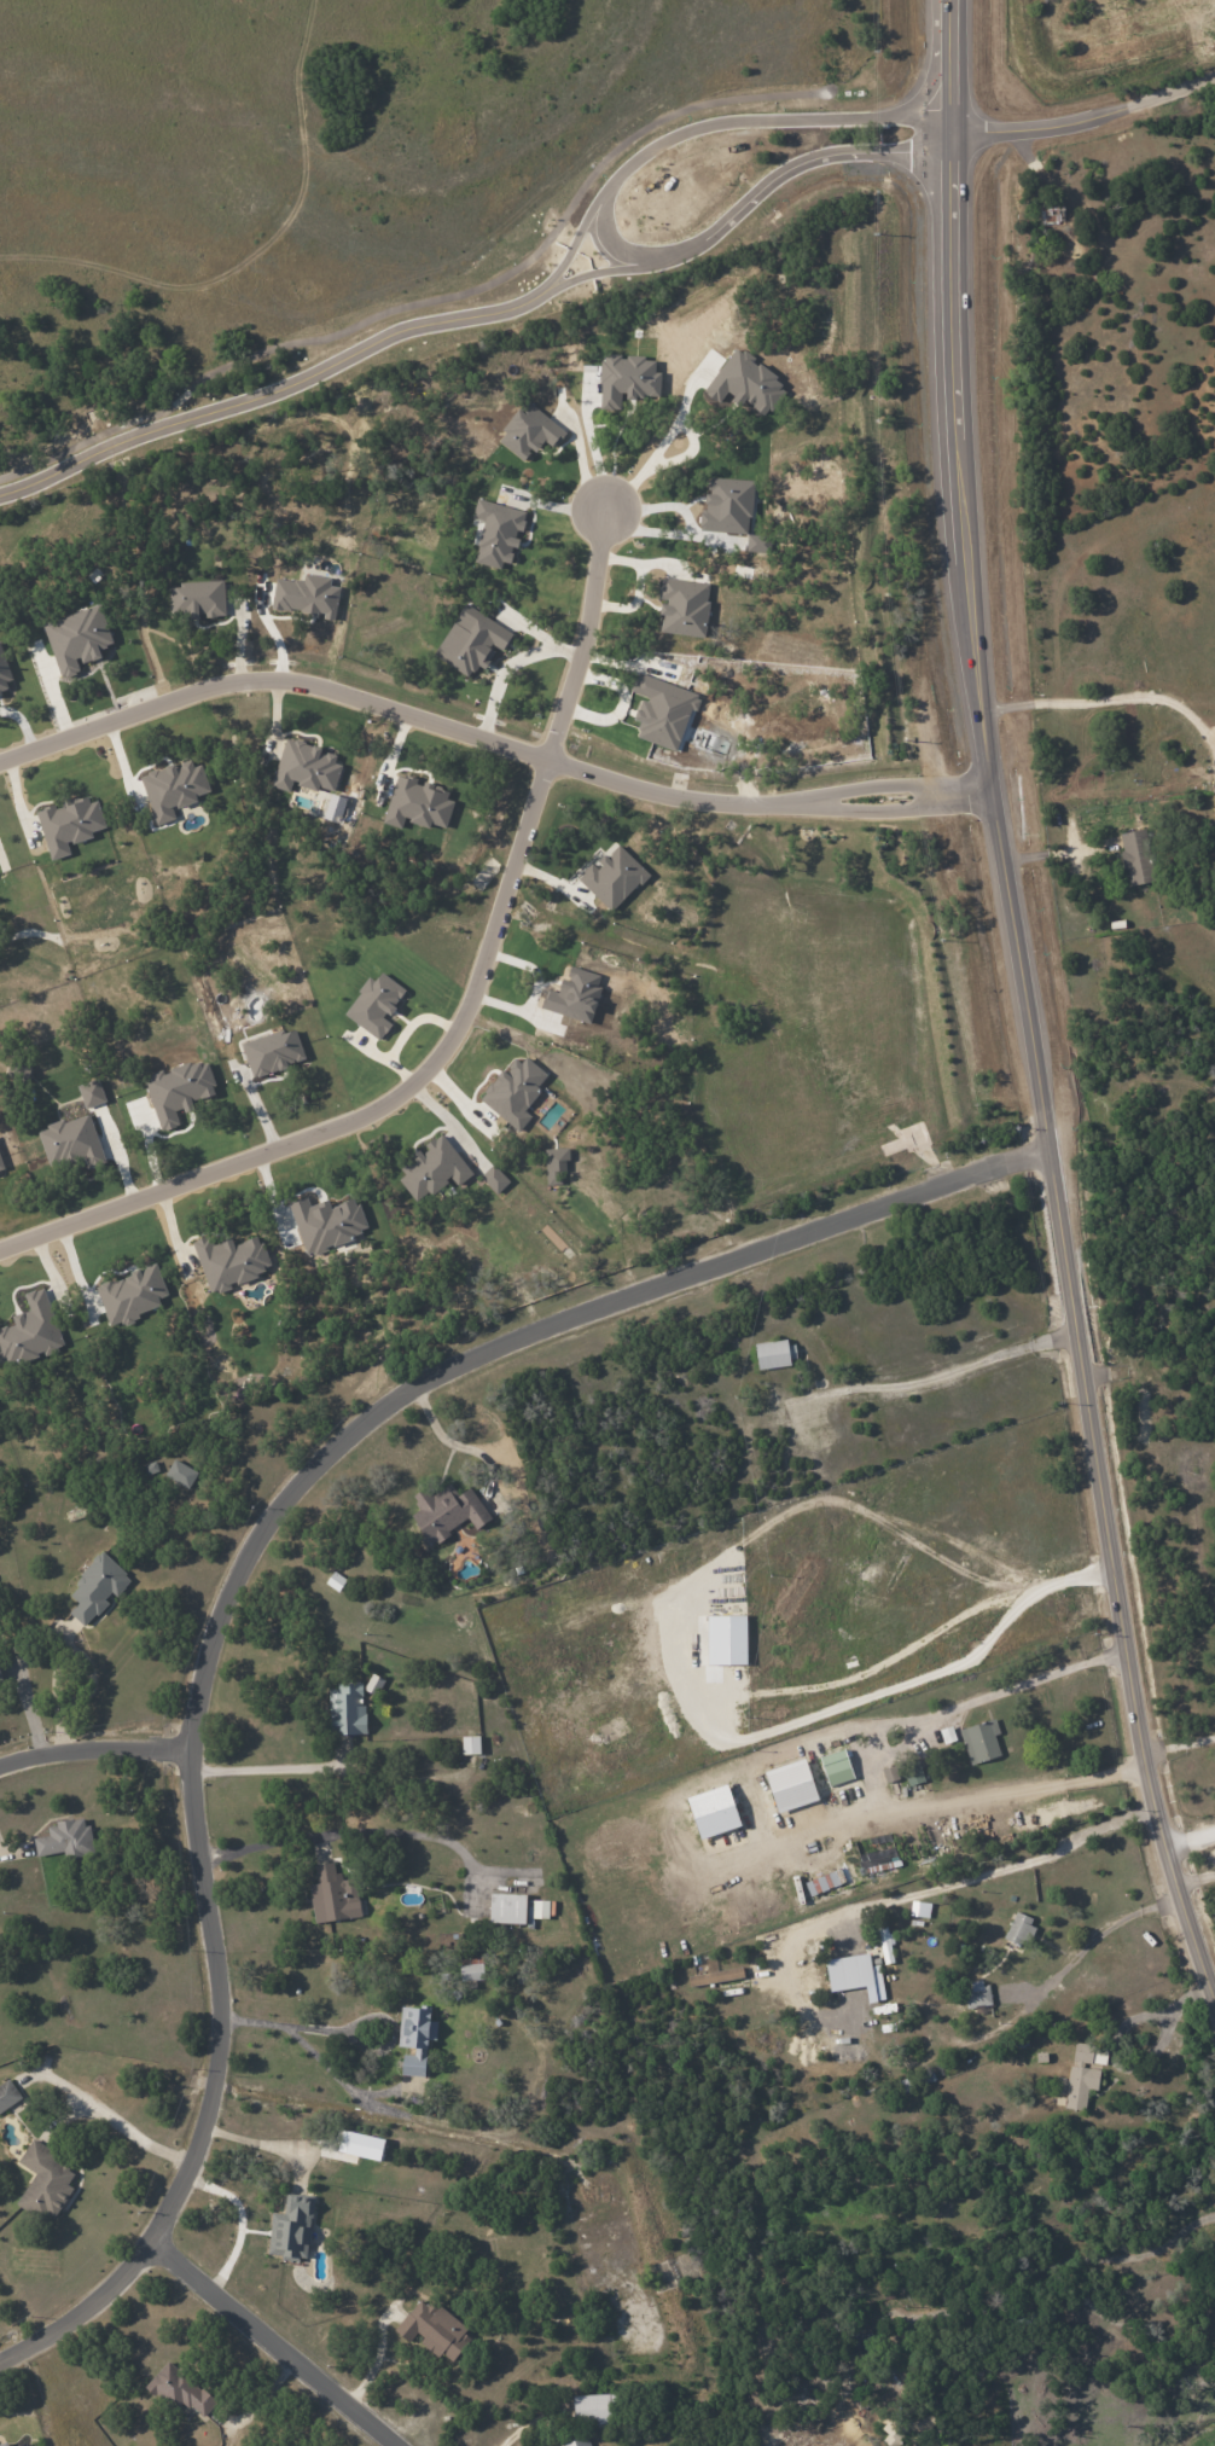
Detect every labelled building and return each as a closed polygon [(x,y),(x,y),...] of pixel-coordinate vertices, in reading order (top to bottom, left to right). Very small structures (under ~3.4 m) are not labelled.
[(1040,224),(1060,222),(1058,205),(1039,207),(1040,224)] [(225,615),(224,580),(178,581),(178,587),(168,587),(169,613),(190,612),(190,616),(225,615)] [(470,676),(476,665),(484,669),(495,648),(501,651),(513,631),(462,603),(433,656),(470,676)] [(105,827),(97,800),(89,802),(87,794),(61,802),(62,804),(37,811),(51,860),(70,854),(67,844),(93,836),(91,831),(105,827)] [(1128,886),(1153,881),(1142,829),(1117,834),(1128,886)] [(379,1038),(389,1024),(381,1018),(402,989),(381,974),(374,983),(370,979),(345,1014),(379,1038)] [(397,1179),(416,1204),(450,1178),(456,1186),(472,1174),(441,1133),(397,1166),(404,1175),(397,1179)] [(496,1193),(509,1181),(492,1164),(479,1177),(496,1193)] [(191,1241),(210,1292),(271,1270),(259,1235),(234,1244),(231,1237),(211,1244),(208,1235),(191,1241)] [(61,1347),(45,1287),(25,1293),(30,1310),(12,1315),(15,1324),(0,1328),(0,1363),(61,1347)] [(796,1364),(794,1340),(755,1343),(757,1367),(796,1364)] [(188,1488),(197,1472),(173,1459),(164,1475),(188,1488)] [(470,1487),(457,1495),(449,1482),(414,1504),(418,1510),(409,1516),(428,1545),(468,1519),(475,1529),(491,1519),(470,1487)] [(84,1626),(114,1594),(116,1596),(131,1579),(103,1552),(66,1591),(78,1603),(69,1612),(84,1626)] [(709,1682),(722,1682),(721,1666),(747,1665),(746,1613),(707,1614),(709,1682)] [(327,1685),(329,1734),(364,1734),(363,1684),(327,1685)] [(958,1729),(969,1764),(1000,1755),(994,1735),(999,1734),(994,1718),(958,1729)] [(479,1735),(461,1736),(462,1754),(480,1753),(479,1735)] [(827,1785),(852,1779),(845,1749),(820,1755),(827,1785)] [(817,1800),(804,1758),(763,1770),(777,1813),(817,1800)] [(880,1769),(886,1783),(899,1778),(894,1764),(880,1769)] [(912,1775),(911,1769),(905,1771),(908,1784),(922,1781),(920,1773),(912,1775)] [(702,1855),(744,1845),(729,1785),(687,1795),(702,1855)] [(37,1856),(63,1851),(65,1860),(94,1854),(87,1817),(46,1824),(48,1835),(33,1837),(37,1856)] [(896,1859),(889,1832),(855,1841),(863,1874),(881,1869),(880,1864),(896,1859)] [(314,1864),(316,1884),(309,1885),(314,1922),(361,1915),(356,1877),(338,1879),(335,1862),(314,1864)] [(488,1923),(525,1924),(526,1894),(489,1893),(488,1923)] [(548,1900),(527,1900),(526,1919),(548,1920),(548,1900)] [(1034,1919),(1015,1911),(1003,1939),(1022,1948),(1034,1919)] [(877,1928),(880,1946),(891,1943),(887,1926),(877,1928)] [(824,1959),(829,1991),(873,1984),(868,1952),(824,1959)] [(483,1980),(482,1958),(459,1958),(460,1980),(483,1980)] [(965,2007),(991,2005),(988,1981),(970,1983),(971,1991),(963,1991),(965,2007)] [(425,2076),(427,2039),(435,2040),(436,2021),(429,2021),(430,2008),(399,2006),(396,2049),(401,2050),(400,2075),(425,2076)] [(1065,2108),(1084,2110),(1086,2088),(1097,2089),(1099,2066),(1104,2066),(1106,2047),(1071,2043),(1065,2108)] [(22,2098),(10,2078),(0,2084),(0,2112),(22,2098)] [(17,2162),(35,2172),(18,2203),(52,2222),(72,2187),(68,2184),(75,2172),(53,2160),(57,2153),(31,2138),(17,2162)] [(308,2256),(307,2222),(301,2222),(302,2233),(293,2234),(293,2246),(292,2246),(292,2256),(308,2256)] [(422,2294),(393,2331),(408,2343),(414,2336),(439,2357),(442,2353),(452,2361),(473,2336),(422,2294)] [(145,2385),(174,2410),(183,2400),(202,2417),(216,2402),(168,2360),(145,2385)] [(609,2423),(608,2394),(573,2395),(574,2424),(609,2423)] [(587,2436),(556,2445),(590,2445),(587,2436)]
